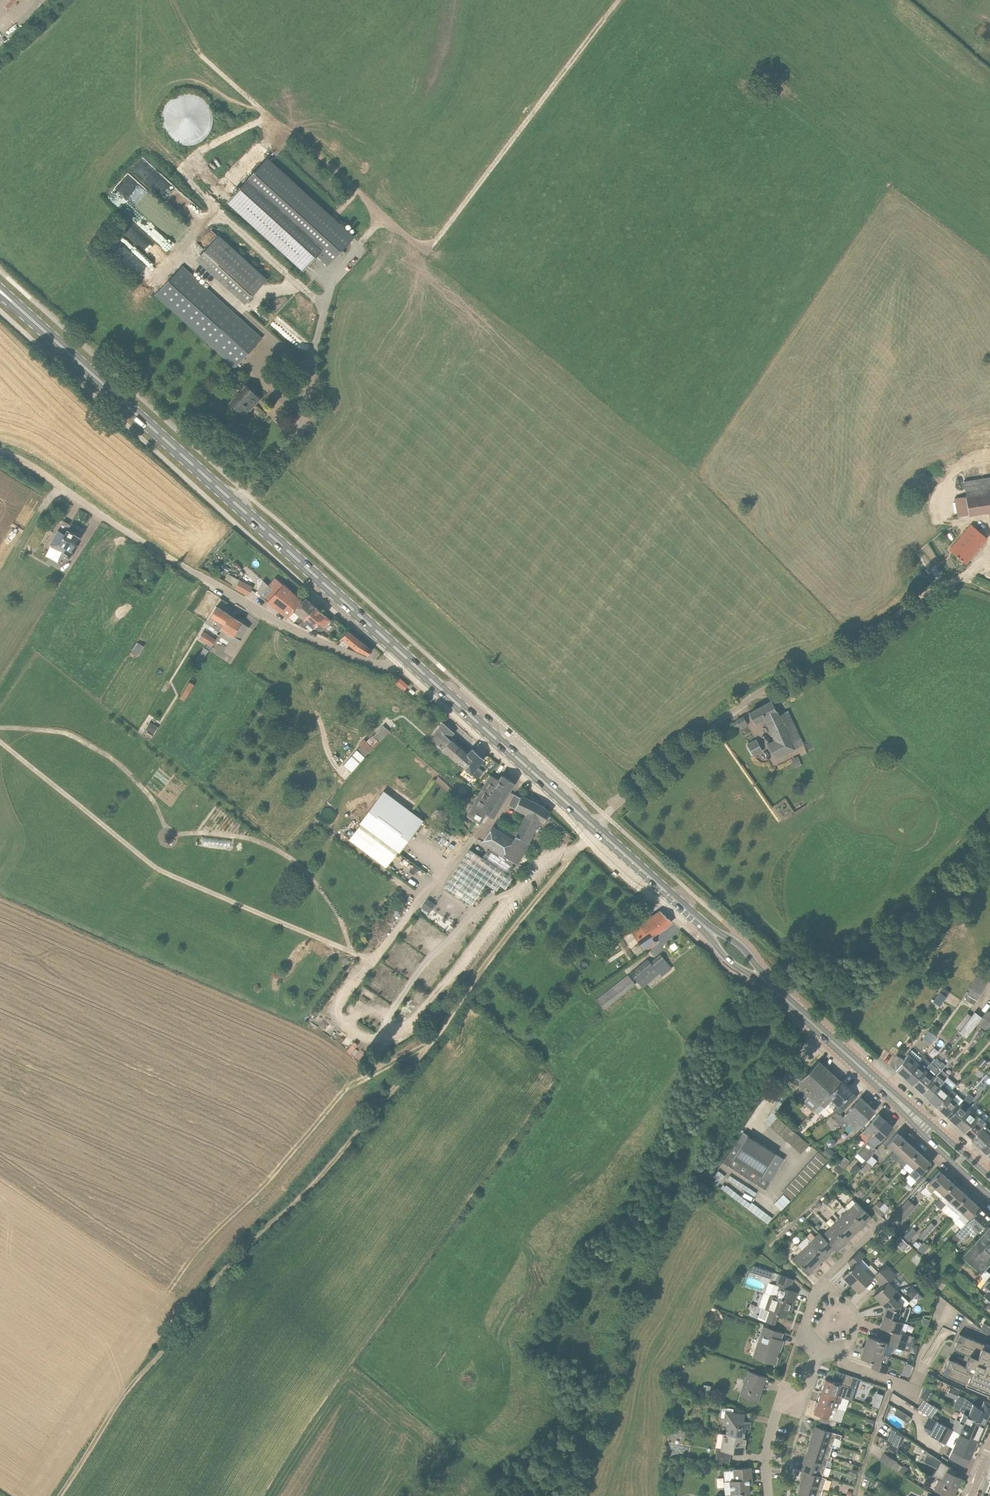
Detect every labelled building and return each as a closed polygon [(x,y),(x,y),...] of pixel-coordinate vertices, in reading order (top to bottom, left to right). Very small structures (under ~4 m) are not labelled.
[(328,265),(354,236),(267,157),(227,202),(303,271),(317,255),(328,265)] [(218,235),(196,259),(245,304),(267,279),(218,235)] [(184,264),(155,295),(235,367),(262,338),(254,331),(217,296),(218,295),(184,264)] [(245,385),(236,395),(230,402),(244,416),(245,415),(244,413),(251,405),(253,407),(260,399),(245,385)] [(989,523),(989,477),(963,480),(965,496),(954,497),(957,516),(968,515),(969,516),(988,512),(989,523)] [(66,547),(71,550),(74,546),(79,537),(70,531),(72,527),(62,519),(51,537),(53,538),(60,543),(55,553),(60,557),(66,547)] [(970,525),(956,542),(950,550),(965,563),(971,555),(986,538),(970,525)] [(47,531),(38,526),(28,544),(37,549),(47,531)] [(275,592),(268,602),(288,618),(294,610),(305,598),(298,591),(295,595),(284,585),(283,585),(276,578),(269,586),(275,592)] [(253,587),(240,580),(235,589),(248,596),(253,587)] [(306,598),(305,598),(294,610),(299,615),(293,622),(299,625),(300,624),(315,607),(315,606),(306,598)] [(211,615),(207,622),(219,630),(221,628),(222,629),(231,615),(216,606),(211,615)] [(316,606),(315,607),(300,624),(305,626),(308,623),(313,628),(314,627),(318,631),(322,626),(324,628),(331,620),(325,615),(316,606)] [(231,615),(222,629),(223,630),(219,635),(236,646),(243,635),(249,627),(231,615)] [(348,631),(342,637),(356,649),(368,655),(372,650),(365,644),(365,645),(362,642),(362,643),(348,631)] [(211,647),(215,639),(207,634),(202,641),(208,644),(211,647)] [(204,647),(204,648),(203,649),(202,650),(201,651),(201,652),(200,653),(205,656),(205,655),(206,655),(206,654),(206,653),(207,653),(207,652),(208,651),(208,650),(209,650),(204,647)] [(404,691),(408,686),(398,676),(393,682),(404,691)] [(184,700),(194,685),(190,682),(180,698),(184,700)] [(276,702),(282,693),(273,687),(267,697),(276,702)] [(754,722),(756,724),(765,719),(774,739),(767,743),(775,758),(804,744),(789,711),(779,716),(776,710),(771,701),(749,713),(754,722)] [(742,729),(748,725),(743,716),(736,720),(737,721),(733,723),(735,728),(739,726),(742,729)] [(158,727),(150,722),(146,728),(154,733),(158,727)] [(443,722),(442,722),(430,737),(443,749),(450,740),(449,739),(454,733),(447,726),(448,726),(444,722),(443,722)] [(373,736),(379,742),(389,730),(384,725),(373,736)] [(379,742),(373,736),(373,735),(367,741),(375,748),(379,742)] [(356,751),(363,759),(375,748),(367,741),(365,738),(359,744),(361,746),(356,751)] [(443,749),(464,767),(472,759),(466,755),(467,754),(451,740),(443,749)] [(756,740),(748,745),(753,755),(762,750),(756,740)] [(472,749),(467,755),(472,759),(464,767),(471,773),(477,766),(483,759),(472,749)] [(344,764),(351,772),(361,761),(353,754),(344,764)] [(791,759),(795,767),(801,764),(797,756),(791,759)] [(494,817),(509,791),(514,782),(502,775),(499,780),(491,775),(486,784),(468,815),(481,823),(487,813),(494,817)] [(423,820),(384,791),(360,823),(361,824),(349,840),(386,868),(398,851),(399,852),(423,820)] [(514,794),(510,803),(510,805),(516,807),(521,797),(514,794)] [(541,806),(521,797),(516,807),(515,808),(526,814),(527,813),(541,820),(543,821),(548,813),(541,807),(541,806)] [(532,836),(541,820),(527,813),(526,814),(518,832),(513,829),(510,834),(500,827),(497,831),(491,827),(482,842),(489,847),(514,862),(518,865),(530,844),(528,842),(532,836)] [(470,849),(445,886),(472,905),(486,883),(490,886),(501,870),(508,874),(513,866),(512,865),(514,862),(489,847),(482,857),(470,849)] [(429,913),(436,904),(428,898),(422,907),(429,913)] [(660,911),(652,916),(648,919),(657,932),(670,923),(671,921),(660,911)] [(657,932),(648,919),(632,930),(645,951),(657,943),(652,936),(657,932)] [(624,926),(609,937),(614,944),(629,934),(624,926)] [(642,987),(670,966),(660,954),(650,963),(648,960),(631,973),(642,987)] [(981,993),(982,993),(989,980),(989,979),(980,973),(976,977),(970,987),(981,993)] [(628,975),(597,999),(604,1009),(635,985),(628,975)] [(981,993),(970,987),(967,995),(968,995),(965,1000),(974,1005),(976,1000),(977,1000),(981,993)] [(940,992),(934,1001),(940,1006),(946,997),(940,992)] [(979,1023),(986,1029),(989,1024),(989,1012),(988,1010),(979,1023)] [(961,1030),(972,1016),(968,1013),(956,1027),(961,1030)] [(972,1016),(961,1030),(965,1034),(976,1020),(972,1016)] [(981,1029),(974,1039),(977,1041),(985,1032),(981,1029)] [(931,1044),(936,1036),(929,1031),(923,1039),(931,1044)] [(935,1044),(941,1049),(948,1039),(942,1035),(940,1038),(939,1038),(935,1044)] [(918,1062),(908,1054),(903,1060),(897,1055),(895,1056),(889,1065),(896,1071),(906,1079),(918,1063),(918,1062)] [(906,1079),(912,1085),(931,1063),(931,1062),(927,1059),(928,1057),(924,1054),(918,1062),(918,1063),(906,1079)] [(912,1085),(922,1094),(942,1068),(945,1065),(936,1057),(931,1062),(931,1063),(912,1085)] [(988,1062),(983,1057),(978,1063),(982,1067),(988,1062)] [(818,1061),(812,1069),(807,1073),(803,1069),(791,1081),(818,1106),(820,1104),(840,1081),(818,1061)] [(947,1072),(942,1068),(922,1094),(928,1099),(942,1083),(939,1081),(947,1072)] [(942,1084),(942,1083),(928,1099),(937,1107),(952,1089),(956,1084),(948,1077),(942,1084)] [(848,1105),(847,1104),(843,1100),(852,1091),(849,1087),(845,1083),(845,1084),(841,1080),(840,1081),(820,1104),(825,1108),(832,1100),(837,1105),(833,1109),(836,1112),(839,1115),(848,1105)] [(963,1100),(952,1089),(937,1107),(947,1116),(953,1109),(958,1104),(959,1105),(963,1100)] [(948,1117),(955,1124),(969,1109),(967,1107),(974,1099),(973,1098),(974,1097),(970,1093),(963,1100),(959,1105),(948,1117)] [(860,1097),(842,1118),(839,1115),(836,1112),(831,1116),(845,1128),(849,1126),(868,1104),(860,1097)] [(856,1131),(869,1118),(875,1111),(868,1104),(849,1126),(845,1128),(850,1132),(853,1129),(856,1131)] [(955,1124),(965,1132),(978,1117),(969,1109),(955,1124)] [(860,1134),(867,1141),(886,1120),(878,1114),(860,1134)] [(965,1132),(972,1139),(984,1125),(986,1122),(979,1116),(978,1117),(965,1132)] [(782,1121),(778,1117),(770,1126),(774,1130),(782,1121)] [(857,1152),(867,1161),(877,1150),(874,1148),(893,1127),(886,1120),(867,1141),(857,1152)] [(787,1125),(782,1121),(774,1130),(779,1134),(787,1125)] [(787,1125),(779,1134),(783,1138),(791,1129),(787,1125)] [(989,1130),(984,1125),(972,1139),(987,1153),(989,1150),(989,1129),(989,1130)] [(788,1142),(796,1133),(791,1129),(783,1138),(788,1142)] [(784,1159),(743,1132),(722,1161),(765,1189),(784,1159)] [(800,1137),(796,1133),(788,1142),(792,1146),(800,1137)] [(904,1139),(897,1133),(891,1140),(887,1144),(894,1150),(904,1139)] [(800,1137),(792,1146),(797,1149),(804,1141),(800,1137)] [(894,1150),(901,1156),(911,1145),(904,1139),(894,1150)] [(809,1144),(804,1141),(797,1149),(801,1153),(809,1144)] [(918,1151),(911,1145),(901,1156),(907,1162),(918,1151)] [(829,1158),(834,1152),(827,1147),(822,1153),(823,1153),(829,1158)] [(910,1172),(924,1157),(918,1151),(907,1162),(903,1166),(910,1172)] [(819,1152),(815,1156),(824,1164),(828,1160),(819,1152)] [(815,1156),(811,1161),(820,1169),(824,1164),(815,1156)] [(843,1168),(849,1161),(845,1157),(839,1164),(843,1168)] [(931,1163),(924,1157),(910,1172),(909,1174),(916,1180),(921,1175),(931,1163)] [(816,1173),(820,1169),(811,1161),(807,1165),(816,1173)] [(865,1173),(872,1165),(868,1162),(861,1169),(865,1173)] [(807,1165),(803,1169),(812,1177),(816,1173),(807,1165)] [(842,1168),(838,1165),(834,1170),(839,1173),(842,1168)] [(799,1174),(808,1182),(812,1177),(803,1169),(799,1174)] [(931,1193),(933,1191),(946,1177),(939,1171),(929,1182),(925,1187),(931,1193)] [(804,1186),(808,1182),(799,1174),(795,1178),(804,1186)] [(940,1197),(953,1183),(946,1177),(933,1191),(940,1197)] [(800,1191),(804,1186),(795,1178),(791,1183),(800,1191)] [(791,1183),(787,1187),(796,1195),(800,1191),(791,1183)] [(947,1203),(959,1189),(953,1183),(940,1197),(947,1203)] [(792,1199),(796,1195),(787,1187),(783,1191),(792,1199)] [(959,1189),(947,1203),(953,1209),(966,1195),(959,1189)] [(825,1195),(821,1199),(827,1205),(831,1201),(825,1195)] [(966,1195),(953,1209),(960,1215),(973,1201),(966,1195)] [(909,1199),(897,1212),(903,1219),(915,1205),(909,1199)] [(880,1208),(880,1209),(884,1204),(880,1200),(876,1205),(880,1208)] [(848,1210),(863,1226),(872,1217),(856,1201),(848,1210)] [(965,1223),(980,1207),(973,1201),(960,1215),(962,1217),(960,1219),(965,1223)] [(885,1204),(884,1204),(880,1209),(884,1212),(889,1208),(885,1204)] [(980,1207),(965,1223),(951,1240),(956,1245),(969,1231),(974,1234),(976,1231),(977,1232),(978,1230),(989,1217),(989,1216),(980,1207)] [(854,1234),(863,1226),(848,1210),(839,1219),(854,1234)] [(854,1234),(839,1219),(830,1227),(846,1243),(854,1234)] [(923,1239),(935,1226),(931,1222),(918,1235),(923,1239)] [(962,1257),(981,1275),(989,1264),(989,1226),(962,1257)] [(846,1243),(830,1227),(822,1235),(819,1233),(834,1248),(837,1251),(846,1243)] [(917,1232),(912,1227),(904,1236),(909,1241),(917,1232)] [(810,1241),(826,1257),(834,1248),(819,1233),(810,1241)] [(810,1241),(806,1237),(798,1245),(802,1249),(802,1250),(817,1265),(826,1257),(810,1241)] [(924,1242),(918,1249),(923,1253),(929,1247),(924,1242)] [(846,1245),(840,1251),(844,1255),(850,1249),(846,1245)] [(802,1250),(794,1258),(802,1267),(809,1274),(817,1265),(802,1250)] [(859,1250),(848,1262),(852,1266),(842,1276),(850,1284),(864,1270),(858,1263),(865,1256),(859,1250)] [(933,1257),(929,1253),(925,1258),(929,1262),(933,1257)] [(885,1264),(874,1276),(879,1281),(891,1270),(885,1264)] [(762,1276),(764,1269),(753,1265),(748,1271),(762,1276)] [(859,1292),(873,1279),(864,1270),(850,1284),(859,1292)] [(891,1270),(879,1281),(883,1285),(874,1295),(882,1303),(885,1300),(892,1293),(893,1293),(896,1289),(889,1283),(896,1275),(891,1270)] [(793,1279),(779,1274),(776,1284),(773,1283),(769,1294),(770,1294),(765,1309),(761,1307),(758,1318),(774,1323),(777,1314),(786,1317),(788,1312),(790,1307),(796,1310),(797,1309),(792,1307),(794,1302),(797,1292),(789,1289),(793,1279)] [(980,1288),(986,1293),(984,1296),(989,1302),(989,1275),(980,1288)] [(930,1277),(924,1283),(931,1289),(936,1283),(930,1277)] [(896,1290),(885,1300),(882,1303),(887,1308),(884,1316),(903,1323),(903,1322),(907,1321),(911,1309),(901,1305),(897,1301),(899,1299),(893,1294),(897,1290),(896,1290)] [(884,1316),(880,1327),(893,1331),(891,1337),(911,1344),(912,1344),(914,1338),(914,1337),(900,1332),(903,1323),(884,1316)] [(984,1323),(981,1329),(989,1335),(989,1326),(984,1323)] [(753,1356),(766,1360),(775,1364),(776,1359),(777,1357),(778,1358),(779,1356),(779,1355),(778,1355),(783,1341),(780,1340),(783,1332),(763,1326),(753,1356)] [(983,1342),(982,1343),(963,1335),(961,1341),(957,1340),(953,1348),(967,1354),(963,1364),(949,1358),(945,1367),(949,1369),(946,1375),(965,1383),(965,1384),(987,1393),(989,1390),(989,1345),(983,1342)] [(864,1347),(882,1353),(886,1342),(868,1336),(864,1347)] [(891,1337),(889,1344),(909,1351),(911,1344),(891,1337)] [(920,1340),(914,1338),(912,1344),(918,1346),(920,1340)] [(873,1362),(871,1368),(887,1373),(889,1366),(879,1362),(882,1353),(864,1347),(860,1358),(873,1362)] [(889,1363),(893,1354),(887,1352),(884,1361),(889,1363)] [(764,1376),(740,1368),(737,1376),(745,1378),(739,1397),(747,1400),(757,1403),(762,1388),(765,1389),(765,1388),(762,1387),(764,1382),(762,1381),(764,1376)] [(852,1400),(856,1389),(849,1386),(843,1384),(846,1374),(831,1369),(828,1379),(825,1378),(822,1390),(836,1395),(842,1397),(852,1400)] [(852,1376),(846,1374),(843,1384),(849,1386),(852,1376)] [(852,1376),(849,1386),(856,1389),(859,1378),(852,1376)] [(926,1399),(931,1391),(930,1391),(933,1386),(927,1383),(927,1384),(926,1384),(925,1385),(924,1385),(920,1397),(922,1399),(923,1398),(926,1399)] [(950,1387),(947,1395),(956,1399),(960,1391),(950,1387)] [(818,1401),(837,1408),(839,1403),(840,1403),(842,1397),(836,1395),(822,1390),(818,1401)] [(984,1422),(985,1423),(989,1410),(989,1402),(983,1399),(980,1407),(966,1398),(961,1406),(962,1406),(960,1410),(963,1412),(967,1415),(984,1422)] [(917,1408),(932,1418),(935,1412),(930,1409),(933,1405),(923,1399),(917,1408)] [(819,1421),(835,1427),(837,1421),(834,1420),(838,1408),(837,1408),(818,1401),(814,1413),(821,1415),(819,1421)] [(740,1413),(733,1412),(733,1409),(724,1407),(723,1408),(721,1417),(725,1417),(724,1425),(727,1425),(726,1434),(746,1437),(746,1436),(744,1436),(745,1428),(750,1428),(751,1421),(739,1419),(740,1413)] [(897,1408),(893,1414),(907,1422),(910,1417),(897,1408)] [(964,1422),(959,1433),(977,1441),(977,1440),(984,1422),(967,1415),(963,1412),(960,1421),(964,1422)] [(875,1420),(866,1417),(865,1423),(873,1426),(875,1420)] [(946,1443),(953,1430),(937,1422),(930,1435),(946,1443)] [(816,1426),(812,1437),(832,1444),(836,1433),(816,1426)] [(885,1440),(898,1450),(904,1435),(892,1426),(885,1440)] [(977,1441),(959,1433),(952,1449),(953,1449),(949,1458),(966,1467),(970,1457),(972,1452),(974,1453),(977,1447),(975,1446),(977,1442),(977,1441)] [(726,1434),(724,1434),(721,1448),(718,1448),(716,1463),(730,1462),(731,1451),(743,1453),(746,1437),(726,1434)] [(829,1455),(832,1444),(812,1437),(808,1448),(829,1455)] [(808,1448),(805,1459),(825,1466),(829,1455),(808,1448)] [(879,1460),(892,1468),(899,1472),(904,1475),(908,1468),(903,1465),(902,1466),(900,1464),(896,1462),(897,1461),(893,1458),(884,1452),(879,1460)] [(822,1477),(822,1476),(825,1466),(805,1459),(801,1470),(805,1472),(822,1477)] [(931,1475),(939,1479),(957,1487),(961,1477),(956,1475),(958,1471),(940,1460),(931,1475)] [(751,1467),(733,1468),(734,1480),(730,1481),(731,1494),(740,1494),(750,1493),(749,1479),(750,1479),(751,1478),(751,1477),(752,1477),(752,1476),(752,1475),(751,1467)] [(805,1472),(802,1483),(822,1489),(826,1478),(822,1476),(822,1477),(805,1472)] [(939,1479),(933,1490),(946,1495),(953,1495),(957,1487),(939,1479)] [(802,1483),(798,1493),(806,1495),(820,1495),(822,1489),(802,1483)]
